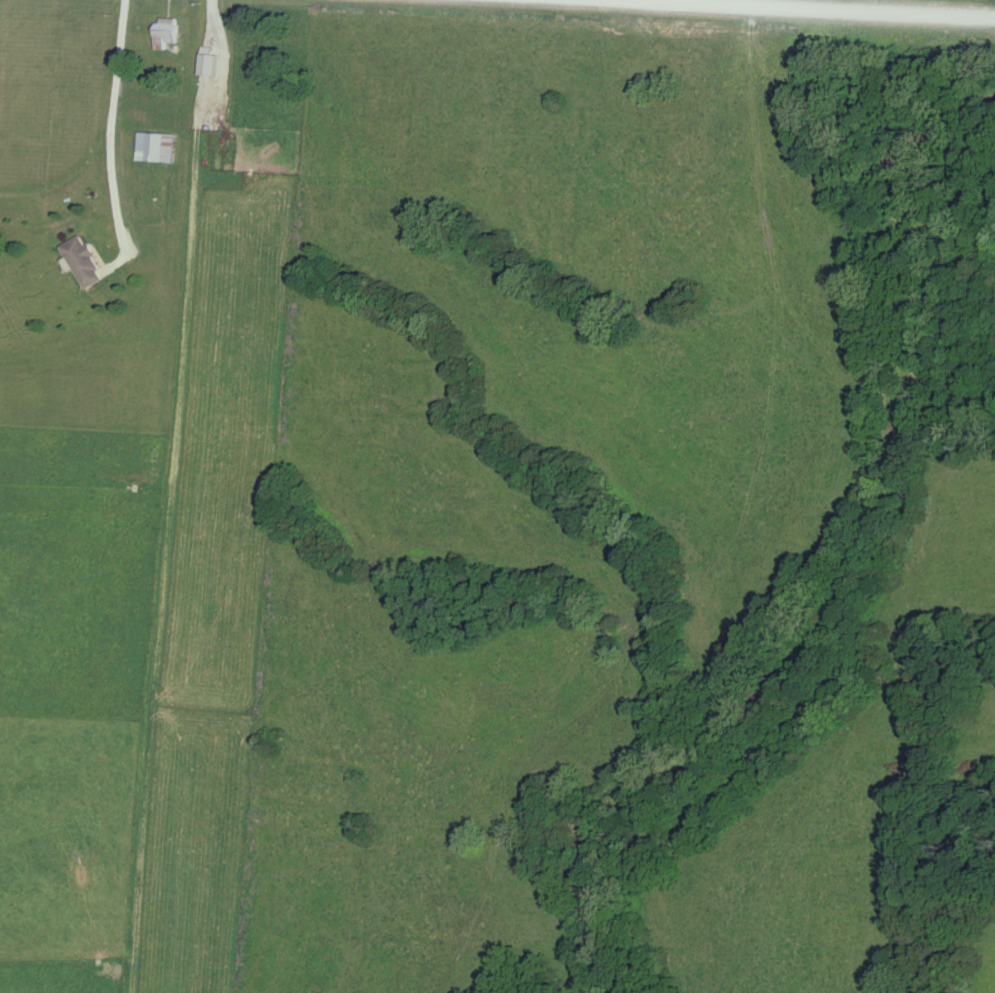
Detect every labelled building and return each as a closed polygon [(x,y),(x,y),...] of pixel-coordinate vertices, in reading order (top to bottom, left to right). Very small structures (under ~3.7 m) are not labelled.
[(153,50),(174,50),(174,18),(153,18),(153,50)] [(217,59),(203,59),(202,73),(216,74),(217,59)] [(176,134),(138,133),(137,161),(175,163),(176,134)] [(81,291),(102,279),(78,235),(57,247),(81,291)]
